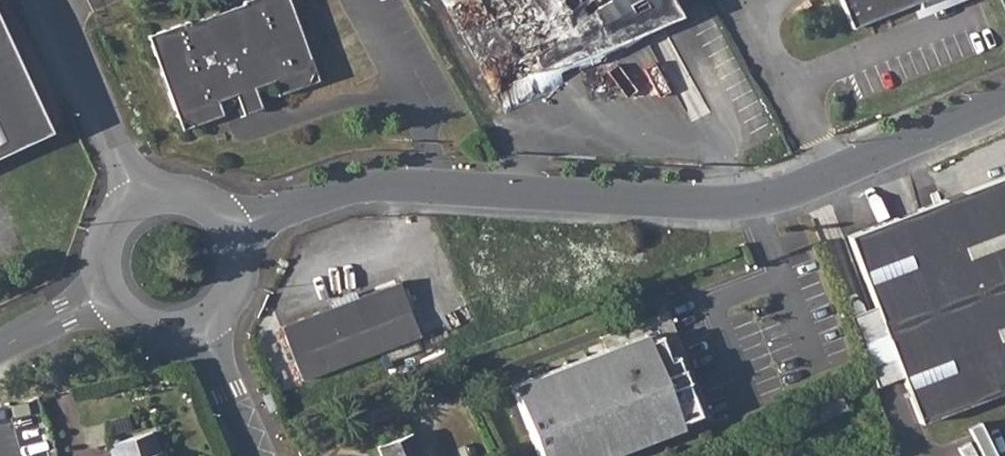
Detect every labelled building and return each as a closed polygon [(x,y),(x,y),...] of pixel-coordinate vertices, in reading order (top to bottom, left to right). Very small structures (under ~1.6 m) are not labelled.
[(149,36),(180,119),(196,126),(226,115),(220,101),(237,94),(245,115),(264,108),(256,88),(275,82),(280,96),(310,85),(317,68),(292,0),(247,0),(246,0),(247,3),(193,23),(192,20),(149,36)] [(505,112),(679,14),(671,0),(442,0),(505,112)] [(851,28),(918,2),(921,11),(928,8),(930,12),(954,1),(954,0),(840,0),(851,28)] [(51,131),(0,22),(0,154),(51,131)] [(921,421),(1004,389),(1004,175),(849,235),(882,322),(855,332),(867,364),(875,385),(903,375),(921,421)] [(402,282),(284,326),(305,380),(423,336),(402,282)] [(601,336),(606,349),(512,385),(539,455),(604,455),(707,416),(667,311),(601,336)] [(838,391),(787,418),(795,433),(846,407),(838,391)] [(0,430),(0,455),(27,455),(18,425),(0,430)] [(152,431),(108,443),(112,455),(162,455),(160,449),(157,450),(152,431)] [(409,432),(377,444),(382,455),(419,455),(409,432)]
